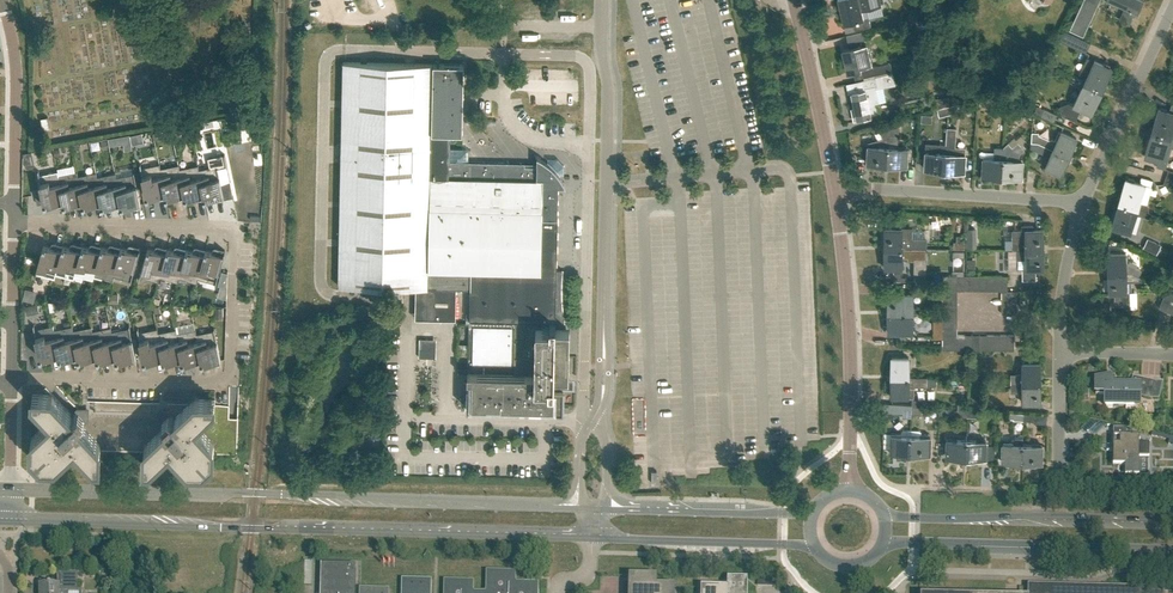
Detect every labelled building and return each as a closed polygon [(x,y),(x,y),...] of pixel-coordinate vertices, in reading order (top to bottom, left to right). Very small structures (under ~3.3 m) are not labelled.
[(844,23),(864,18),(866,27),(872,25),(867,7),(881,4),(880,0),(838,0),(844,23)] [(1070,30),(1083,36),(1100,0),(1084,0),(1070,30)] [(1125,4),(1119,20),(1129,24),(1134,9),(1137,10),(1141,0),(1117,0),(1125,4)] [(860,46),(859,41),(864,40),(862,31),(846,35),(849,48),(842,50),(847,71),(867,67),(869,76),(892,70),(890,62),(873,66),(872,62),(870,62),(870,60),(871,58),(871,55),(870,50),(869,48),(867,47),(866,44),(860,46)] [(1087,50),(1091,42),(1077,35),(1073,43),(1087,50)] [(1081,81),(1100,90),(1111,67),(1093,60),(1086,76),(1084,75),(1081,81)] [(469,151),(469,148),(450,148),(450,134),(463,134),(463,118),(464,65),(440,64),(436,64),(415,64),(405,63),(344,62),(343,102),(343,109),(342,148),(341,164),(340,203),(340,209),(339,241),(339,247),(338,286),(404,287),(428,288),(427,319),(456,320),(456,288),(470,289),(470,307),(470,319),(524,320),(524,323),(565,323),(564,321),(564,315),(563,311),(562,304),(562,298),(562,294),(562,288),(562,284),(562,280),(562,276),(563,269),(557,269),(557,257),(559,189),(559,184),(566,184),(565,183),(564,181),(563,180),(562,178),(561,177),(560,175),(565,175),(564,165),(558,158),(548,158),(548,162),(546,161),(545,160),(543,159),(542,158),(540,157),(539,156),(538,163),(469,162),(469,160),(469,159),(470,159),(471,159),(471,158),(472,158),(472,157),(472,156),(472,155),(472,154),(472,153),(471,152),(470,151),(469,151)] [(870,116),(870,115),(877,113),(875,103),(882,102),(885,97),(883,87),(896,84),(893,72),(875,76),(861,80),(863,90),(852,92),(854,107),(851,108),(853,118),(868,115),(868,116),(870,116)] [(1090,112),(1100,90),(1081,81),(1078,87),(1080,88),(1073,104),(1069,102),(1058,106),(1061,114),(1074,120),(1080,108),(1090,112)] [(1006,107),(1008,101),(1000,97),(997,104),(1006,107)] [(1008,101),(1006,107),(1016,112),(1019,105),(1008,101)] [(946,113),(958,110),(956,103),(944,107),(946,113)] [(1152,132),(1172,138),(1172,135),(1172,132),(1172,131),(1172,127),(1172,103),(1169,111),(1159,108),(1152,132)] [(1054,122),(1058,115),(1038,105),(1035,112),(1054,122)] [(189,114),(188,107),(178,108),(179,115),(189,114)] [(48,117),(42,118),(44,130),(51,128),(48,117)] [(899,126),(897,120),(887,122),(889,129),(888,138),(887,164),(906,165),(908,148),(897,147),(899,126)] [(879,131),(889,129),(887,122),(877,125),(879,131)] [(944,170),(947,127),(945,146),(926,145),(924,168),(944,170)] [(947,127),(944,170),(964,171),(965,147),(955,146),(956,128),(947,127)] [(1038,142),(1052,149),(1068,156),(1076,138),(1061,131),(1055,142),(1038,134),(1038,133),(1032,132),(1032,142),(1035,142),(1038,142)] [(1170,144),(1172,138),(1152,132),(1145,156),(1163,161),(1168,143),(1170,144)] [(868,144),(867,163),(887,164),(888,138),(868,144)] [(1003,147),(1002,176),(1021,177),(1022,160),(1018,160),(1018,153),(1023,149),(1017,141),(1011,146),(1007,141),(1003,145),(1003,147)] [(1002,176),(1003,147),(996,147),(996,153),(994,153),(993,158),(983,157),(982,175),(1002,176)] [(1059,174),(1068,156),(1052,149),(1044,167),(1059,174)] [(33,152),(24,154),(25,161),(34,159),(33,152)] [(199,170),(205,198),(215,196),(216,200),(222,199),(234,197),(230,182),(221,184),(218,168),(227,166),(227,167),(225,154),(224,154),(224,155),(221,156),(221,154),(217,155),(217,157),(208,158),(210,168),(199,170)] [(160,169),(161,169),(160,164),(159,164),(159,165),(142,168),(141,164),(140,164),(147,197),(158,194),(158,198),(165,197),(166,197),(160,169)] [(180,169),(179,164),(178,164),(178,165),(161,169),(160,169),(166,197),(177,195),(178,199),(184,197),(184,198),(185,198),(180,169)] [(199,170),(198,165),(197,165),(197,166),(180,169),(185,198),(196,196),(197,199),(203,198),(203,199),(205,198),(199,170)] [(59,176),(58,171),(57,171),(57,172),(40,176),(39,170),(38,171),(45,204),(56,202),(56,205),(63,204),(63,205),(64,205),(59,176)] [(78,177),(77,172),(76,172),(76,173),(59,176),(64,205),(75,202),(76,206),(82,205),(84,205),(78,177)] [(97,177),(96,172),(96,173),(78,177),(84,205),(94,203),(95,207),(101,205),(101,206),(103,206),(97,177)] [(116,178),(122,206),(132,204),(133,208),(140,207),(141,207),(134,172),(133,172),(134,174),(116,178)] [(116,178),(115,173),(115,174),(97,177),(103,206),(113,204),(114,207),(120,206),(121,207),(122,206),(116,178)] [(1126,179),(1119,202),(1139,208),(1141,202),(1139,201),(1144,184),(1150,186),(1152,180),(1141,177),(1139,183),(1126,179)] [(1166,177),(1164,183),(1172,186),(1172,179),(1166,177)] [(1137,214),(1139,208),(1119,202),(1112,226),(1130,232),(1135,214),(1137,214)] [(1016,249),(1042,249),(1042,229),(1032,229),(1032,225),(1023,225),(1023,226),(1024,226),(1024,229),(1012,229),(1012,243),(1016,243),(1016,248),(1016,249)] [(885,247),(911,247),(926,247),(926,238),(911,238),(911,228),(885,228),(885,247)] [(1161,245),(1147,238),(1143,248),(1157,254),(1161,245)] [(56,273),(63,245),(62,245),(62,246),(55,244),(54,248),(44,245),(35,278),(37,273),(54,277),(54,278),(55,278),(56,273)] [(75,274),(82,246),(81,246),(74,245),(74,248),(63,245),(56,273),(73,278),(73,279),(74,279),(75,274)] [(94,275),(102,247),(100,246),(100,247),(94,245),(93,249),(82,246),(75,274),(92,279),(93,280),(94,275)] [(113,275),(121,247),(119,247),(113,246),(112,249),(102,247),(94,275),(112,279),(111,280),(112,280),(114,275),(113,275)] [(113,275),(114,275),(131,280),(130,282),(131,283),(140,248),(139,247),(138,248),(132,246),(131,250),(121,247),(113,275)] [(160,276),(167,249),(166,248),(166,249),(159,247),(158,251),(148,248),(139,280),(140,281),(141,276),(158,281),(159,282),(160,277),(160,276)] [(926,247),(911,247),(885,247),(885,267),(902,267),(902,256),(914,256),(914,257),(926,257),(926,247)] [(178,277),(186,249),(185,249),(178,248),(178,251),(167,249),(160,276),(160,277),(177,281),(177,282),(179,277),(178,277)] [(198,278),(206,250),(204,249),(204,250),(198,248),(197,252),(186,249),(178,277),(179,277),(196,282),(196,283),(197,283),(198,278)] [(216,253),(206,250),(198,278),(216,282),(215,285),(216,285),(225,250),(223,250),(223,251),(217,249),(216,253)] [(1042,249),(1016,249),(1016,250),(1016,269),(1022,269),(1022,280),(1035,279),(1035,269),(1043,269),(1042,249)] [(1132,272),(1138,276),(1141,270),(1128,264),(1125,264),(1125,253),(1108,253),(1108,273),(1132,272)] [(1132,272),(1108,273),(1109,293),(1114,293),(1114,302),(1129,302),(1129,292),(1126,292),(1126,282),(1132,282),(1132,280),(1138,280),(1138,276),(1132,272)] [(964,290),(965,275),(942,275),(942,283),(957,283),(957,290),(964,290)] [(1001,298),(1016,298),(1016,290),(1007,290),(1007,275),(994,275),(994,290),(1001,290),(1001,298)] [(957,297),(957,290),(957,283),(942,283),(942,297),(957,297)] [(1166,290),(1159,307),(1172,313),(1172,293),(1166,290)] [(912,312),(912,313),(921,313),(921,312),(921,308),(913,308),(913,293),(888,292),(888,312),(912,312)] [(524,320),(470,319),(470,307),(469,307),(467,408),(534,409),(534,410),(564,411),(565,394),(564,394),(564,386),(563,386),(563,385),(567,385),(568,384),(569,384),(570,383),(570,382),(571,381),(571,380),(571,379),(570,379),(570,378),(569,377),(568,377),(567,376),(564,376),(564,375),(569,375),(570,327),(566,327),(565,323),(524,323),(524,320)] [(912,332),(912,313),(912,312),(888,312),(888,332),(912,332)] [(54,330),(53,325),(52,325),(53,326),(35,330),(34,324),(33,325),(40,358),(51,356),(52,360),(58,358),(58,359),(60,359),(54,330)] [(73,331),(72,326),(72,327),(54,330),(60,359),(70,357),(71,360),(77,359),(77,360),(79,359),(73,331)] [(92,332),(93,331),(92,326),(91,326),(91,327),(73,331),(79,359),(89,357),(90,361),(97,359),(97,360),(98,360),(92,332)] [(111,332),(117,360),(128,358),(128,362),(135,361),(137,361),(130,326),(129,326),(129,328),(112,332),(111,332)] [(111,332),(112,332),(111,327),(110,327),(110,328),(93,331),(92,332),(98,360),(109,358),(109,361),(116,360),(116,361),(117,360),(111,332)] [(957,335),(957,334),(957,327),(942,327),(942,342),(957,342),(957,335)] [(158,333),(157,328),(156,328),(157,329),(139,333),(138,328),(137,328),(144,361),(155,359),(156,363),(162,361),(162,362),(164,362),(158,333)] [(196,335),(202,363),(213,361),(213,364),(220,363),(220,364),(222,363),(214,328),(214,331),(197,335),(196,335)] [(177,334),(176,329),(176,330),(158,333),(164,362),(174,360),(175,363),(181,362),(181,363),(183,362),(177,334)] [(196,335),(197,335),(196,329),(195,330),(177,334),(183,362),(193,360),(194,364),(200,363),(201,363),(202,363),(196,335)] [(964,349),(964,334),(957,334),(957,335),(957,342),(942,342),(942,349),(964,349)] [(999,349),(999,334),(987,334),(987,349),(999,349)] [(891,377),(908,377),(908,357),(891,357),(891,377)] [(1010,383),(1039,382),(1039,363),(1022,363),(1022,374),(1015,374),(1015,375),(1010,375),(1010,383)] [(927,386),(927,377),(908,377),(891,377),(891,397),(914,397),(914,386),(927,386)] [(1131,386),(1112,386),(1111,377),(1096,380),(1096,394),(1105,394),(1105,406),(1139,406),(1139,396),(1150,399),(1154,382),(1133,377),(1131,386)] [(1039,382),(1010,383),(1010,390),(1016,390),(1016,392),(1022,392),(1023,403),(1040,403),(1039,382)] [(160,404),(88,401),(87,401),(83,401),(83,406),(82,407),(79,409),(77,411),(76,410),(72,415),(53,394),(52,394),(51,394),(33,394),(32,400),(51,419),(31,438),(31,458),(36,458),(36,463),(55,464),(75,445),(94,465),(100,465),(100,451),(144,453),(144,466),(150,467),(164,453),(175,453),(188,468),(208,468),(208,463),(213,463),(214,455),(237,456),(238,419),(237,419),(229,419),(230,406),(229,406),(215,405),(215,399),(195,399),(189,405),(185,404),(184,404),(168,404),(160,404)] [(892,403),(892,412),(911,413),(912,407),(912,405),(892,403)] [(1106,445),(1106,450),(1113,450),(1113,465),(1125,466),(1125,476),(1139,476),(1139,457),(1149,457),(1149,445),(1139,445),(1139,437),(1131,437),(1131,432),(1126,432),(1127,429),(1113,429),(1113,445),(1106,445)] [(910,452),(911,430),(903,430),(901,432),(901,435),(891,435),(890,452),(910,452)] [(911,430),(910,452),(930,453),(931,436),(922,436),(922,433),(919,430),(911,430)] [(977,433),(977,440),(967,440),(966,457),(986,458),(987,434),(977,433)] [(966,457),(967,440),(967,435),(955,435),(952,439),(947,439),(946,456),(966,457)] [(1022,444),(1023,438),(1017,438),(1014,440),(1014,444),(1002,444),(1002,461),(1021,461),(1022,444)] [(1042,445),(1022,444),(1021,461),(1041,462),(1042,445)] [(322,565),(321,592),(355,592),(356,566),(322,565)] [(539,584),(517,583),(515,582),(516,572),(487,571),(486,591),(485,592),(474,592),(473,591),(473,582),(444,581),(444,592),(538,592),(539,584)] [(40,585),(40,592),(67,592),(79,592),(79,572),(59,574),(58,586),(40,585)] [(675,587),(657,586),(657,578),(648,577),(629,577),(629,592),(675,592),(675,587)] [(431,581),(402,580),(402,592),(431,592),(431,581)] [(748,580),(728,580),(728,589),(701,588),(701,592),(748,592),(748,580)]
